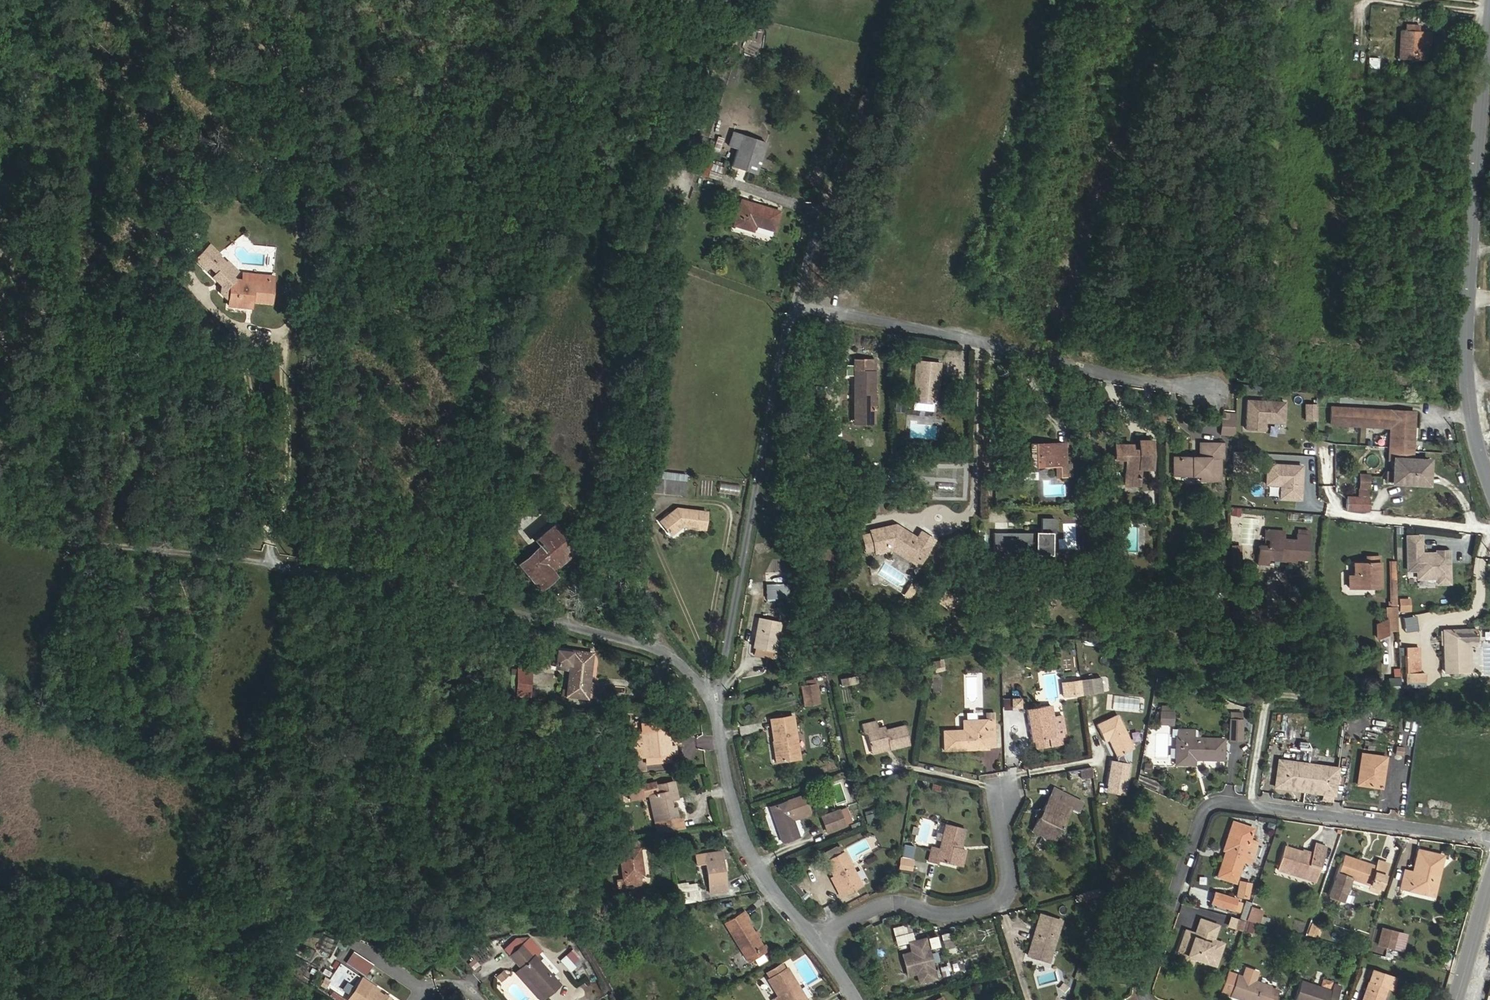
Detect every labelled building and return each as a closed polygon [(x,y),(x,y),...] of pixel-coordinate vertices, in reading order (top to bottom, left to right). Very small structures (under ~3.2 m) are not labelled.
[(1419,32),(1420,24),(1405,24),(1404,32),(1419,32)] [(1430,58),(1431,33),(1419,32),(1404,32),(1400,32),(1399,58),(1430,58)] [(1368,57),(1368,67),(1378,67),(1378,57),(1368,57)] [(756,174),(766,142),(732,131),(728,146),(737,149),(732,166),(756,174)] [(719,151),(723,138),(717,136),(713,149),(719,151)] [(724,167),(703,160),(699,174),(719,181),(724,167)] [(744,181),(747,172),(738,168),(735,178),(744,181)] [(274,201),(275,192),(260,191),(259,200),(274,201)] [(779,211),(741,200),(733,225),(752,230),(754,224),(774,230),(779,211)] [(271,302),(272,283),(242,280),(234,279),(231,276),(237,271),(227,262),(226,263),(218,256),(219,254),(209,245),(195,259),(205,269),(208,266),(216,273),(213,277),(221,285),(220,292),(228,300),(228,306),(246,307),(247,300),(251,301),(271,302)] [(272,283),(273,276),(243,273),(242,280),(272,283)] [(873,414),(874,360),(854,360),(853,413),(873,414)] [(937,392),(940,362),(916,360),(912,401),(913,401),(912,409),(933,411),(934,403),(935,392),(937,392)] [(1248,398),(1246,426),(1265,427),(1265,419),(1269,415),(1284,416),(1285,400),(1248,398)] [(904,412),(904,400),(895,400),(895,411),(904,412)] [(1303,420),(1316,420),(1316,402),(1303,402),(1303,420)] [(1411,459),(1414,412),(1332,407),(1331,424),(1391,427),(1389,458),(1394,458),(1392,482),(1427,484),(1428,460),(1411,459)] [(1164,429),(1164,412),(1152,412),(1153,429),(1164,429)] [(873,422),(873,414),(853,413),(853,422),(873,422)] [(1234,435),(1235,415),(1222,414),(1221,434),(1234,435)] [(1151,468),(1151,440),(1137,440),(1137,450),(1131,449),(1131,444),(1114,444),(1114,467),(1124,467),(1124,485),(1139,485),(1139,468),(1151,468)] [(1066,469),(1065,443),(1026,444),(1026,466),(1057,465),(1057,476),(1066,476),(1066,469)] [(1220,459),(1220,443),(1200,443),(1199,457),(1173,457),(1173,475),(1199,475),(1210,475),(1210,480),(1220,480),(1220,459)] [(1252,450),(1233,448),(1232,466),(1251,467),(1252,450)] [(1302,473),(1303,464),(1268,462),(1267,481),(1281,482),(1281,496),(1300,497),(1301,482),(1299,479),(1300,473),(1302,473)] [(508,483),(515,475),(506,467),(499,474),(502,477),(508,483)] [(686,482),(686,474),(647,470),(644,491),(654,492),(656,478),(686,482)] [(1368,487),(1368,475),(1360,475),(1360,486),(1368,487)] [(684,495),(686,482),(656,478),(654,492),(684,495)] [(719,482),(718,492),(738,494),(739,484),(719,482)] [(1277,497),(1278,486),(1267,486),(1267,497),(1277,497)] [(1367,509),(1367,498),(1346,497),(1346,509),(1367,509)] [(539,514),(545,508),(540,504),(534,509),(539,514)] [(704,529),(706,512),(676,508),(660,521),(670,534),(681,526),(704,529)] [(1051,555),(1051,533),(1055,533),(1056,518),(1041,518),(1041,533),(993,532),(993,550),(1034,550),(1034,555),(1051,555)] [(1101,540),(1102,523),(1092,523),(1092,540),(1101,540)] [(916,537),(895,524),(870,530),(870,533),(874,550),(875,553),(891,549),(899,554),(908,552),(921,560),(934,540),(920,531),(916,537)] [(541,546),(560,530),(555,525),(536,541),(541,546)] [(552,571),(576,550),(560,530),(541,546),(519,564),(540,589),(555,576),(552,571)] [(1306,559),(1308,542),(1296,541),(1283,539),(1284,532),(1265,530),(1264,538),(1269,538),(1268,546),(1258,545),(1257,563),(1267,564),(1267,559),(1295,561),(1295,558),(1306,559)] [(874,550),(870,533),(861,535),(865,552),(874,550)] [(1407,536),(1408,570),(1417,569),(1417,578),(1437,577),(1437,582),(1449,582),(1448,550),(1436,550),(1436,555),(1421,556),(1420,536),(1407,536)] [(1241,567),(1240,546),(1230,546),(1231,567),(1241,567)] [(921,560),(908,552),(899,554),(918,566),(921,560)] [(1379,582),(1379,563),(1366,563),(1353,563),(1353,575),(1348,576),(1348,587),(1367,587),(1367,583),(1379,582)] [(1397,607),(1396,570),(1389,570),(1390,607),(1397,607)] [(780,592),(779,583),(766,584),(767,598),(780,598),(780,592)] [(950,607),(957,598),(946,590),(939,599),(950,607)] [(1398,597),(1398,611),(1410,611),(1410,597),(1398,597)] [(950,607),(939,599),(937,601),(948,609),(950,607)] [(1397,630),(1397,607),(1390,607),(1385,607),(1385,619),(1376,624),(1377,637),(1379,637),(1386,635),(1386,630),(1397,630)] [(775,652),(780,621),(759,617),(753,647),(756,648),(772,651),(775,652)] [(1470,671),(1469,645),(1475,645),(1475,629),(1443,630),(1445,671),(1470,671)] [(771,657),(772,651),(756,648),(754,654),(771,657)] [(1419,672),(1418,648),(1406,648),(1407,681),(1424,681),(1424,672),(1419,672)] [(588,682),(592,653),(573,651),(556,649),(554,664),(570,666),(567,690),(561,690),(561,695),(586,699),(587,696),(588,682)] [(943,671),(942,663),(933,665),(934,672),(943,671)] [(529,696),(531,670),(518,669),(516,695),(529,696)] [(855,682),(853,675),(845,677),(847,684),(855,682)] [(1081,694),(1079,680),(1061,683),(1063,696),(1081,694)] [(818,702),(816,684),(815,684),(806,686),(802,686),(804,704),(818,702)] [(1110,696),(1109,708),(1130,710),(1131,697),(1110,696)] [(1021,707),(1020,697),(1010,697),(1010,708),(1021,707)] [(1067,743),(1062,714),(1053,716),(1051,704),(1026,708),(1031,741),(1034,741),(1035,748),(1067,743)] [(1173,725),(1173,711),(1160,710),(1157,724),(1173,725)] [(1134,748),(1117,713),(1096,723),(1105,742),(1108,740),(1116,756),(1134,748)] [(799,758),(792,716),(771,719),(775,742),(773,743),(776,761),(799,758)] [(1241,740),(1241,719),(1229,719),(1228,740),(1241,740)] [(987,746),(987,738),(992,738),(992,720),(963,721),(963,730),(943,731),(944,750),(987,748),(987,746)] [(668,729),(667,721),(640,724),(641,732),(668,729)] [(909,744),(904,725),(885,730),(884,726),(878,728),(876,722),(861,725),(863,733),(866,732),(870,751),(889,746),(890,749),(909,744)] [(675,745),(670,746),(668,729),(641,732),(634,733),(635,747),(631,748),(632,757),(645,756),(669,753),(676,753),(675,745)] [(1368,731),(1367,740),(1385,741),(1386,732),(1368,731)] [(1222,759),(1223,738),(1175,737),(1175,763),(1194,764),(1194,758),(1222,759)] [(1403,755),(1404,747),(1396,746),(1395,754),(1403,755)] [(1309,747),(1308,759),(1316,760),(1318,748),(1309,747)] [(670,761),(669,753),(645,756),(646,764),(670,761)] [(1384,771),(1386,757),(1361,753),(1357,784),(1377,787),(1379,770),(1384,771)] [(1126,794),(1129,762),(1107,760),(1104,792),(1126,794)] [(1275,786),(1333,794),(1335,784),(1327,783),(1329,767),(1286,761),(1284,777),(1276,776),(1275,786)] [(1093,777),(1091,767),(1079,769),(1081,779),(1083,778),(1093,777)] [(1094,785),(1093,777),(1083,778),(1084,787),(1094,785)] [(671,808),(669,800),(677,798),(673,781),(655,785),(654,782),(640,785),(640,788),(627,790),(629,800),(642,797),(642,795),(648,793),(654,820),(677,815),(675,807),(671,808)] [(940,792),(941,786),(932,783),(931,790),(940,792)] [(792,820),(810,814),(804,795),(770,807),(782,843),(799,838),(792,820)] [(1059,830),(1070,807),(1049,796),(1032,830),(1040,834),(1042,831),(1046,833),(1050,825),(1059,830)] [(851,822),(845,807),(838,810),(844,825),(851,822)] [(873,809),(864,811),(866,823),(876,821),(873,809)] [(844,825),(838,810),(821,816),(826,832),(844,825)] [(656,827),(679,822),(677,815),(654,820),(656,827)] [(1250,863),(1257,842),(1249,839),(1253,828),(1232,821),(1223,849),(1225,850),(1217,876),(1235,882),(1242,860),(1250,863)] [(955,865),(960,848),(965,828),(945,823),(939,847),(932,846),(928,861),(937,864),(938,861),(955,865)] [(1053,841),(1059,830),(1050,825),(1046,833),(1042,831),(1040,834),(1053,841)] [(639,848),(638,839),(617,842),(619,851),(639,848)] [(1315,875),(1324,846),(1315,843),(1312,853),(1302,850),(1302,852),(1285,847),(1280,864),(1315,875)] [(643,876),(639,848),(619,851),(622,879),(616,880),(617,888),(641,885),(639,877),(643,876)] [(961,867),(965,849),(960,848),(955,865),(961,867)] [(1428,894),(1432,876),(1437,877),(1442,855),(1417,849),(1412,871),(1404,870),(1400,888),(1428,894)] [(726,890),(721,851),(695,854),(696,864),(705,862),(709,893),(726,890)] [(862,886),(843,851),(824,860),(832,875),(839,888),(837,889),(841,897),(862,886)] [(1379,888),(1387,864),(1377,860),(1375,866),(1343,855),(1329,896),(1342,901),(1350,877),(1379,888)] [(900,858),(898,867),(910,869),(912,860),(909,860),(902,858),(900,858)] [(1315,875),(1280,864),(1278,869),(1314,881),(1315,875)] [(899,872),(898,880),(906,882),(908,874),(899,872)] [(839,888),(832,875),(830,877),(837,889),(839,888)] [(1433,895),(1437,877),(1432,876),(1428,894),(1433,895)] [(1247,897),(1250,883),(1239,881),(1236,895),(1247,897)] [(793,882),(789,886),(800,895),(804,891),(793,882)] [(696,890),(695,884),(687,885),(687,883),(678,885),(679,893),(696,890)] [(1098,888),(1074,894),(1075,901),(1100,895),(1098,888)] [(700,900),(699,890),(696,890),(679,893),(681,903),(700,900)] [(1233,909),(1235,900),(1236,899),(1214,892),(1211,902),(1233,909)] [(1238,911),(1241,902),(1235,900),(1233,909),(1238,911)] [(1259,920),(1262,911),(1251,907),(1247,920),(1259,924),(1260,921),(1259,920)] [(762,946),(746,919),(748,917),(743,911),(724,923),(748,962),(752,960),(763,953),(764,952),(761,947),(762,946)] [(1052,951),(1062,919),(1039,913),(1026,956),(1037,959),(1041,947),(1052,951)] [(1214,938),(1219,923),(1198,917),(1193,931),(1183,928),(1173,961),(1191,966),(1193,960),(1216,967),(1224,941),(1214,938)] [(1256,934),(1259,924),(1248,922),(1246,932),(1256,934)] [(894,944),(913,941),(910,923),(891,926),(894,944)] [(1317,937),(1319,932),(1317,931),(1318,926),(1311,923),(1307,933),(1317,937)] [(1392,948),(1395,938),(1396,932),(1382,929),(1378,944),(1392,948)] [(950,931),(939,933),(943,954),(954,952),(950,931)] [(685,945),(681,934),(676,936),(681,947),(685,945)] [(935,978),(927,947),(938,945),(936,935),(913,941),(915,951),(911,952),(902,954),(907,975),(916,973),(919,982),(935,978)] [(345,950),(349,940),(339,936),(335,946),(345,950)] [(509,955),(523,943),(517,937),(503,949),(509,955)] [(535,956),(541,951),(529,938),(523,943),(509,955),(520,968),(546,997),(560,984),(535,956)] [(321,949),(329,952),(332,942),(325,939),(321,949)] [(1048,962),(1052,951),(1041,947),(1037,959),(1048,962)] [(341,960),(365,975),(372,963),(348,948),(341,960)] [(469,955),(464,949),(459,954),(464,960),(469,955)] [(573,964),(578,959),(571,951),(565,956),(573,964)] [(767,959),(763,953),(752,960),(756,966),(767,959)] [(573,964),(565,956),(560,961),(570,972),(575,967),(573,964)] [(770,978),(784,969),(781,964),(766,973),(770,978)] [(1271,986),(1255,981),(1258,972),(1243,967),(1240,976),(1227,971),(1220,992),(1244,999),(1266,999),(1270,988),(1271,986)] [(520,968),(515,972),(540,999),(542,999),(546,997),(520,968)] [(794,989),(798,986),(787,968),(784,969),(770,978),(767,979),(778,996),(772,999),(795,999),(799,997),(794,989)] [(501,980),(506,976),(503,971),(497,976),(501,980)] [(1386,987),(1391,988),(1394,978),(1372,971),(1362,999),(1381,999),(1386,987)] [(370,983),(362,978),(347,999),(358,999),(370,983)] [(1341,986),(1332,984),(1330,991),(1300,981),(1294,999),(1336,999),(1341,986)] [(1063,993),(1068,987),(1062,982),(1057,988),(1063,993)] [(383,996),(383,995),(377,991),(379,989),(370,983),(358,999),(388,999),(383,996)] [(806,999),(798,986),(794,989),(799,997),(795,999),(804,999),(806,999)] [(1277,990),(1270,988),(1266,999),(1274,999),(1277,990)] [(332,991),(330,995),(336,999),(344,999),(345,999),(332,991)]
